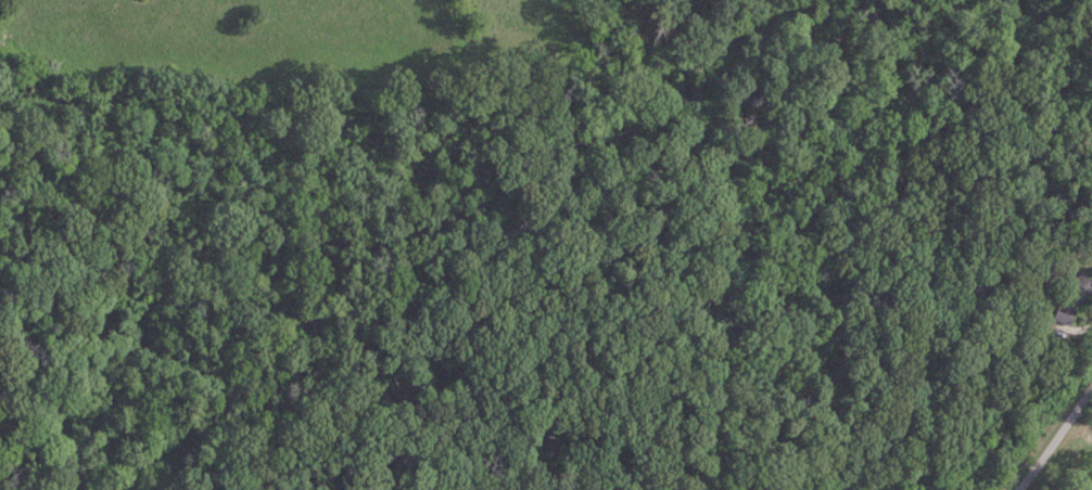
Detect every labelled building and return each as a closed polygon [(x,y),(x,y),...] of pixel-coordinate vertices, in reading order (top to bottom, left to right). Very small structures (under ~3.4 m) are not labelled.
[(1065,326),(1091,290),(1091,284),(1079,274),(1048,314),(1065,326)]
